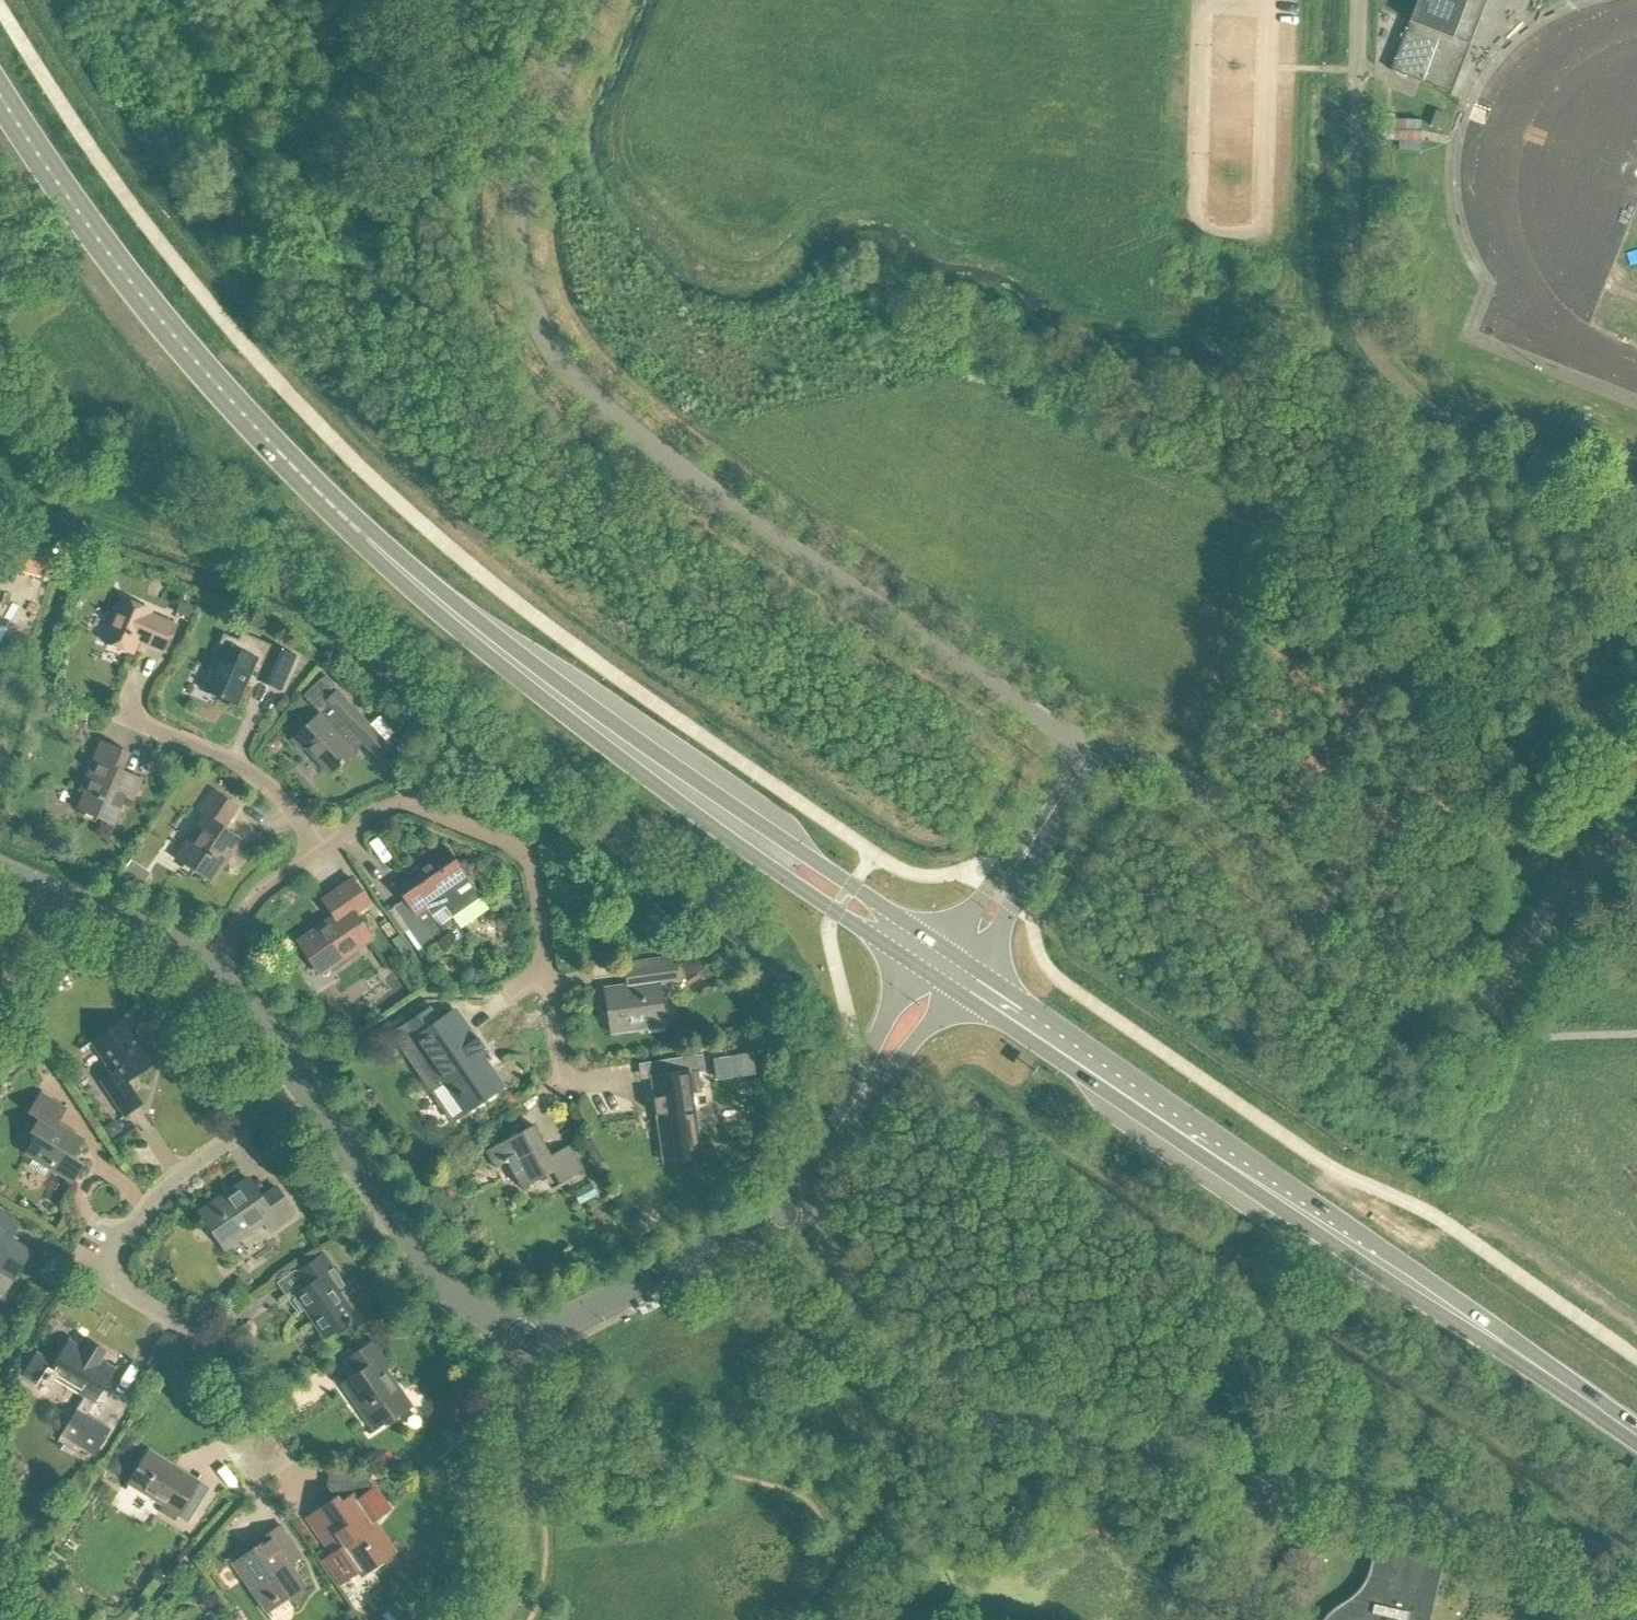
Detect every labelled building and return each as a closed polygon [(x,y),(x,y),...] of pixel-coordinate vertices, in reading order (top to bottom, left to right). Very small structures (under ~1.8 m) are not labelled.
[(1450,96),(1488,0),(1417,0),(1390,71),(1420,83),(1449,94),(1449,96),(1450,96)] [(1429,126),(1440,130),(1445,115),(1435,111),(1429,126)] [(1392,140),(1393,114),(1379,114),(1379,140),(1392,140)] [(1419,141),(1420,121),(1394,119),(1393,140),(1419,141)] [(5,569),(11,547),(0,544),(0,567),(5,569)] [(151,615),(152,612),(120,598),(102,642),(133,655),(139,642),(165,653),(177,626),(151,615)] [(177,611),(187,616),(192,606),(181,601),(177,611)] [(203,692),(237,706),(252,672),(259,675),(257,681),(281,691),(295,657),(242,634),(238,641),(224,635),(220,645),(223,646),(203,692)] [(377,760),(390,748),(336,691),(334,693),(321,679),(303,697),(319,714),(290,741),(301,752),(304,749),(330,776),(354,754),(350,750),(360,741),(377,760)] [(76,810),(114,826),(126,799),(132,802),(142,780),(122,771),(129,754),(101,742),(80,792),(84,794),(76,810)] [(175,860),(212,885),(242,840),(225,829),(240,808),(212,790),(198,812),(204,816),(175,860)] [(394,886),(404,901),(415,917),(426,909),(431,917),(445,907),(452,918),(480,898),(447,849),(394,886)] [(370,906),(352,880),(322,901),(334,917),(297,943),(320,976),(372,940),(355,916),(370,906)] [(513,897),(499,901),(504,918),(517,914),(513,897)] [(605,990),(611,1034),(648,1029),(649,1033),(665,1031),(658,984),(677,981),(674,958),(624,965),(627,987),(605,990)] [(462,1040),(470,1035),(454,1012),(439,1022),(429,1008),(401,1027),(439,1082),(443,1079),(466,1113),(501,1087),(478,1054),(473,1057),(462,1040)] [(92,1042),(93,1043),(113,1073),(101,1081),(125,1116),(141,1105),(126,1082),(154,1063),(125,1019),(92,1042)] [(726,1057),(712,1059),(716,1079),(755,1073),(751,1052),(726,1057)] [(699,1126),(702,1123),(700,1112),(698,1111),(694,1111),(692,1094),(700,1093),(698,1072),(704,1071),(702,1054),(668,1059),(670,1076),(651,1078),(662,1156),(700,1150),(696,1126),(699,1126)] [(95,1115),(108,1106),(94,1086),(81,1095),(95,1115)] [(30,1133),(36,1137),(27,1150),(35,1155),(32,1160),(29,1167),(44,1176),(48,1168),(73,1183),(84,1165),(73,1158),(84,1139),(58,1123),(67,1109),(41,1093),(28,1114),(38,1120),(30,1133)] [(507,1162),(522,1190),(552,1173),(559,1185),(583,1172),(569,1146),(550,1157),(533,1126),(486,1151),(495,1169),(507,1162)] [(597,1166),(590,1170),(594,1179),(602,1175),(597,1166)] [(199,1214),(224,1250),(263,1223),(270,1232),(295,1214),(276,1188),(261,1199),(248,1180),(199,1214)] [(20,1224),(0,1212),(0,1274),(13,1281),(31,1251),(10,1239),(20,1224)] [(640,1232),(647,1232),(652,1227),(651,1221),(644,1214),(638,1213),(633,1218),(633,1224),(640,1232)] [(297,1298),(292,1301),(301,1313),(305,1310),(325,1339),(346,1325),(347,1327),(352,1324),(350,1322),(355,1318),(337,1292),(344,1287),(323,1255),(300,1272),(309,1286),(295,1296),(297,1298)] [(84,1397),(61,1435),(95,1456),(110,1430),(87,1416),(117,1367),(116,1366),(114,1369),(100,1360),(102,1357),(95,1353),(98,1347),(86,1340),(86,1341),(88,1342),(83,1350),(69,1341),(71,1338),(70,1337),(54,1364),(37,1353),(36,1352),(22,1376),(42,1388),(50,1376),(84,1397)] [(380,1363),(384,1360),(373,1343),(348,1360),(358,1375),(342,1385),(374,1431),(369,1435),(369,1436),(411,1407),(380,1363)] [(163,1506),(160,1512),(174,1521),(177,1516),(188,1523),(195,1512),(184,1505),(201,1476),(200,1475),(196,1481),(148,1451),(125,1490),(126,1491),(130,1486),(163,1506)] [(65,1490),(79,1499),(91,1480),(77,1471),(65,1490)] [(324,1508),(308,1519),(333,1555),(325,1561),(341,1584),(358,1572),(361,1576),(394,1553),(372,1521),(388,1510),(364,1475),(329,1471),(324,1508)] [(305,1586),(291,1566),(303,1558),(281,1526),(268,1535),(270,1538),(233,1564),(266,1613),(305,1586)] [(1442,1568),(1442,1565),(1442,1563),(1441,1561),(1440,1560),(1440,1559),(1439,1557),(1437,1555),(1436,1555),(1434,1553),(1432,1553),(1429,1552),(1426,1552),(1424,1553),(1423,1554),(1422,1554),(1420,1555),(1418,1554),(1416,1553),(1413,1551),(1410,1550),(1406,1550),(1404,1549),(1400,1550),(1397,1550),(1395,1548),(1394,1546),(1393,1545),(1392,1545),(1390,1543),(1389,1543),(1387,1543),(1385,1542),(1383,1543),(1381,1543),(1378,1545),(1376,1546),(1374,1548),(1373,1549),(1373,1552),(1367,1574),(1366,1576),(1365,1579),(1363,1583),(1360,1587),(1358,1591),(1352,1596),(1349,1598),(1345,1601),(1337,1607),(1334,1609),(1329,1612),(1325,1616),(1323,1619),(1322,1619),(1430,1619),(1442,1568)]
